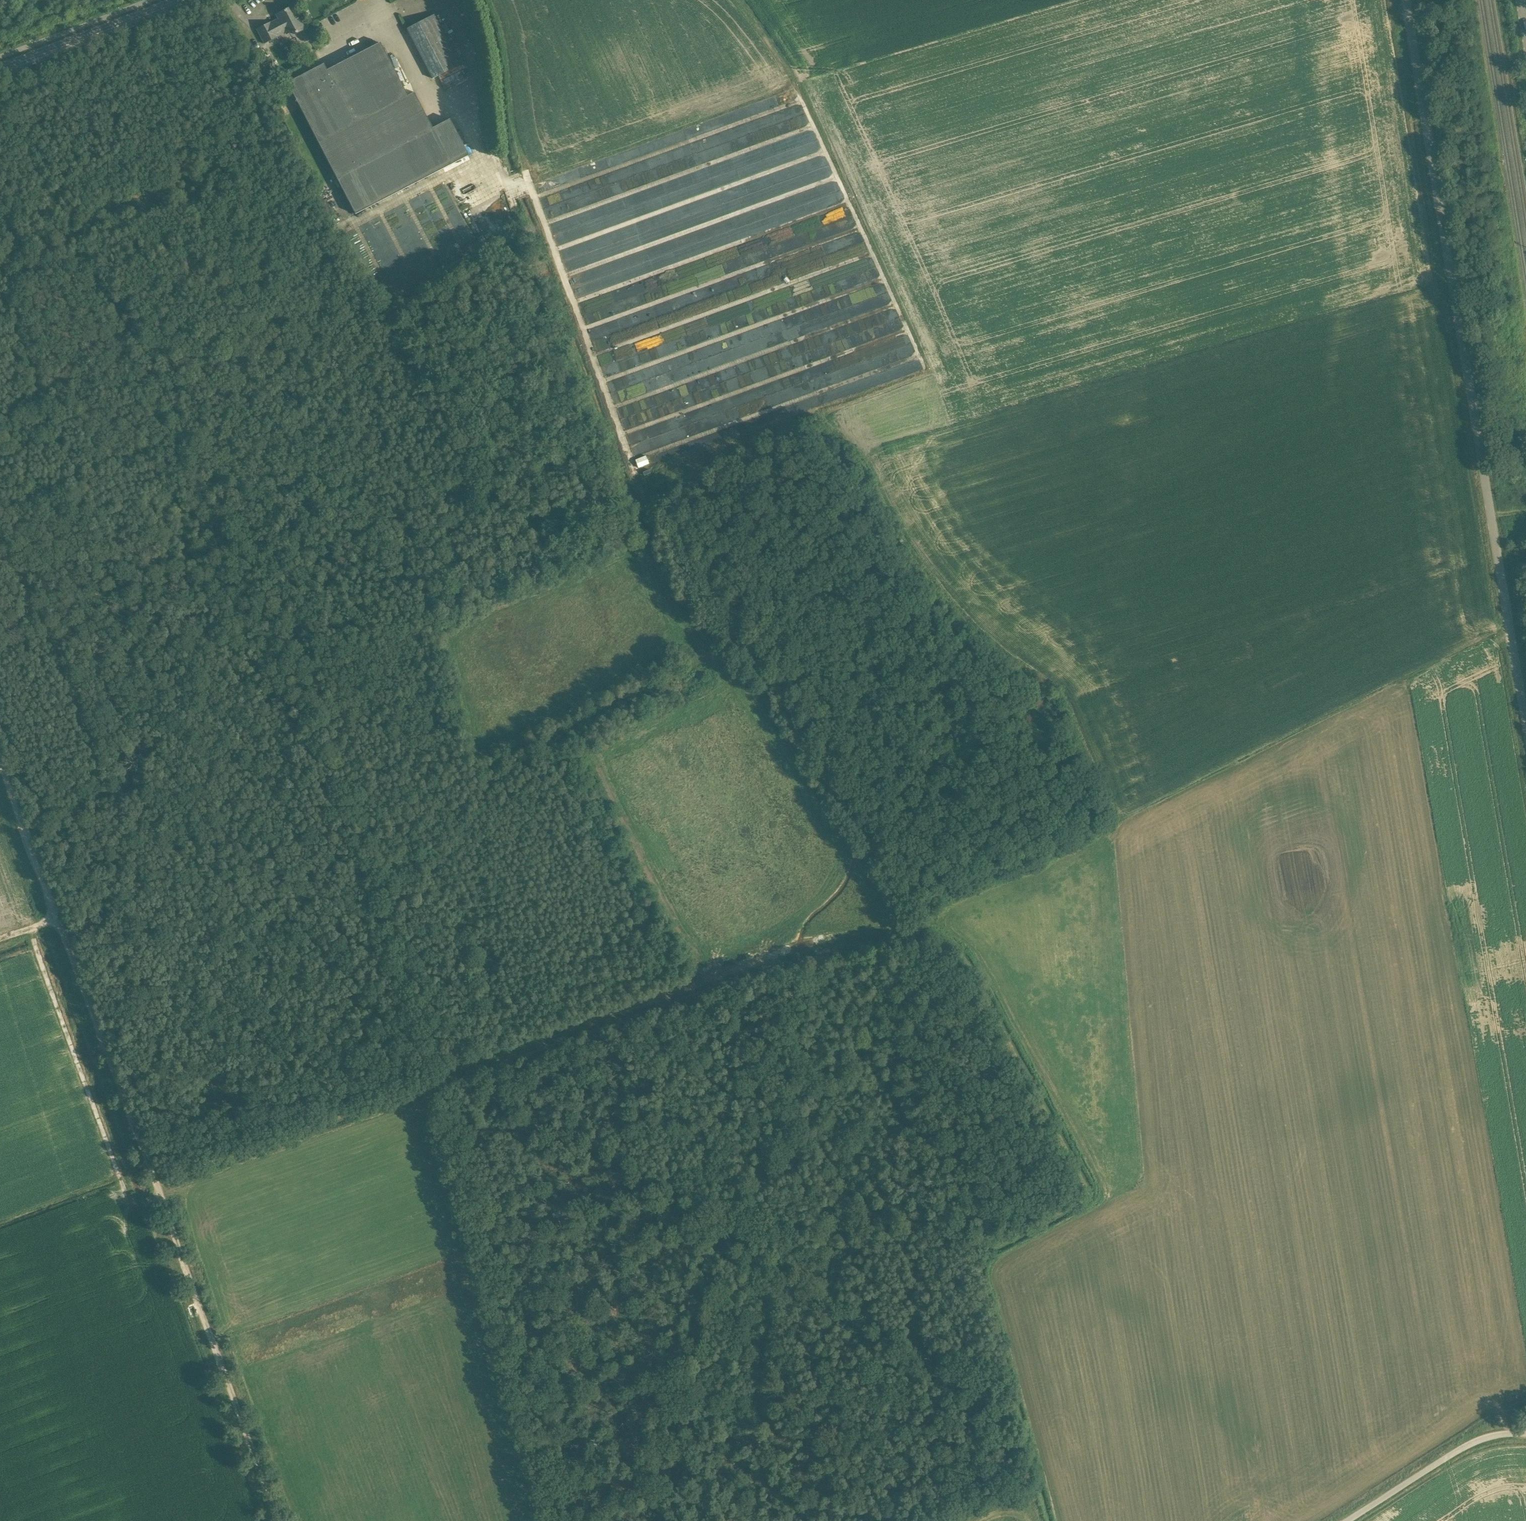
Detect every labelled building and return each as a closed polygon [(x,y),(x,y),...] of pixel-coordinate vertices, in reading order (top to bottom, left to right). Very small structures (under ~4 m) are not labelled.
[(257,29),(264,43),(277,36),(285,31),(285,32),(291,29),(294,34),(304,29),(293,6),(276,15),(279,19),(270,23),(257,29)] [(407,28),(433,78),(460,64),(434,14),(407,28)] [(323,64),(288,83),(292,91),(337,178),(356,214),(468,155),(450,120),(432,129),(414,92),(407,96),(385,51),(380,42),(327,70),(323,64)] [(277,71),(272,60),(261,65),(267,76),(277,71)] [(463,178),(452,182),(458,198),(469,193),(463,178)] [(881,310),(882,315),(886,314),(887,320),(893,319),(891,309),(881,310)] [(638,466),(648,463),(645,455),(635,459),(638,466)]
